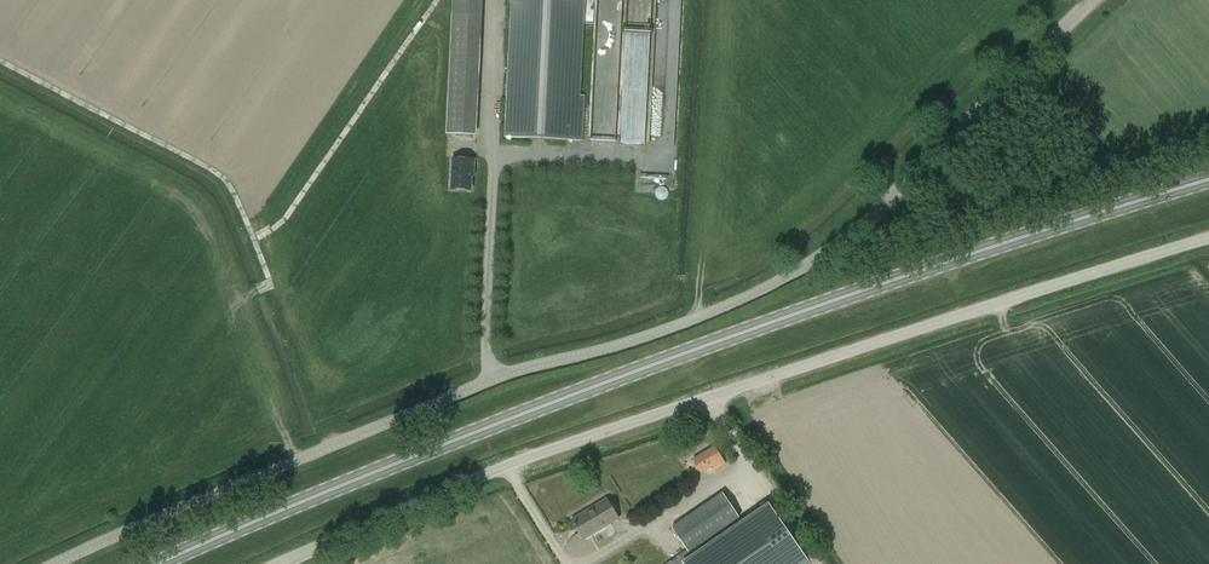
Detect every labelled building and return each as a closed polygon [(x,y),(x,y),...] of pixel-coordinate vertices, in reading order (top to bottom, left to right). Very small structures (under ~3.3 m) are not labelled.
[(583,0),(514,0),(508,136),(582,139),(584,95),(578,95),(583,0)] [(603,135),(620,129),(621,130),(633,131),(645,138),(646,124),(653,146),(675,147),(676,120),(650,119),(656,0),(631,0),(622,16),(623,0),(599,0),(596,55),(625,46),(609,76),(602,75),(605,69),(600,53),(600,68),(597,59),(595,88),(622,79),(621,96),(595,95),(595,103),(648,106),(605,120),(611,120),(603,135)] [(453,11),(447,133),(471,134),(477,13),(453,11)] [(475,160),(453,159),(451,189),(472,190),(473,170),(475,170),(475,160)] [(665,188),(656,189),(657,199),(666,197),(665,188)] [(716,470),(726,464),(715,446),(693,459),(702,473),(713,466),(716,470)] [(740,517),(723,492),(672,527),(689,552),(740,517)] [(584,539),(619,518),(609,501),(588,514),(586,511),(572,519),(584,539)] [(806,559),(766,502),(690,555),(686,550),(680,554),(666,563),(799,563),(806,559)]
